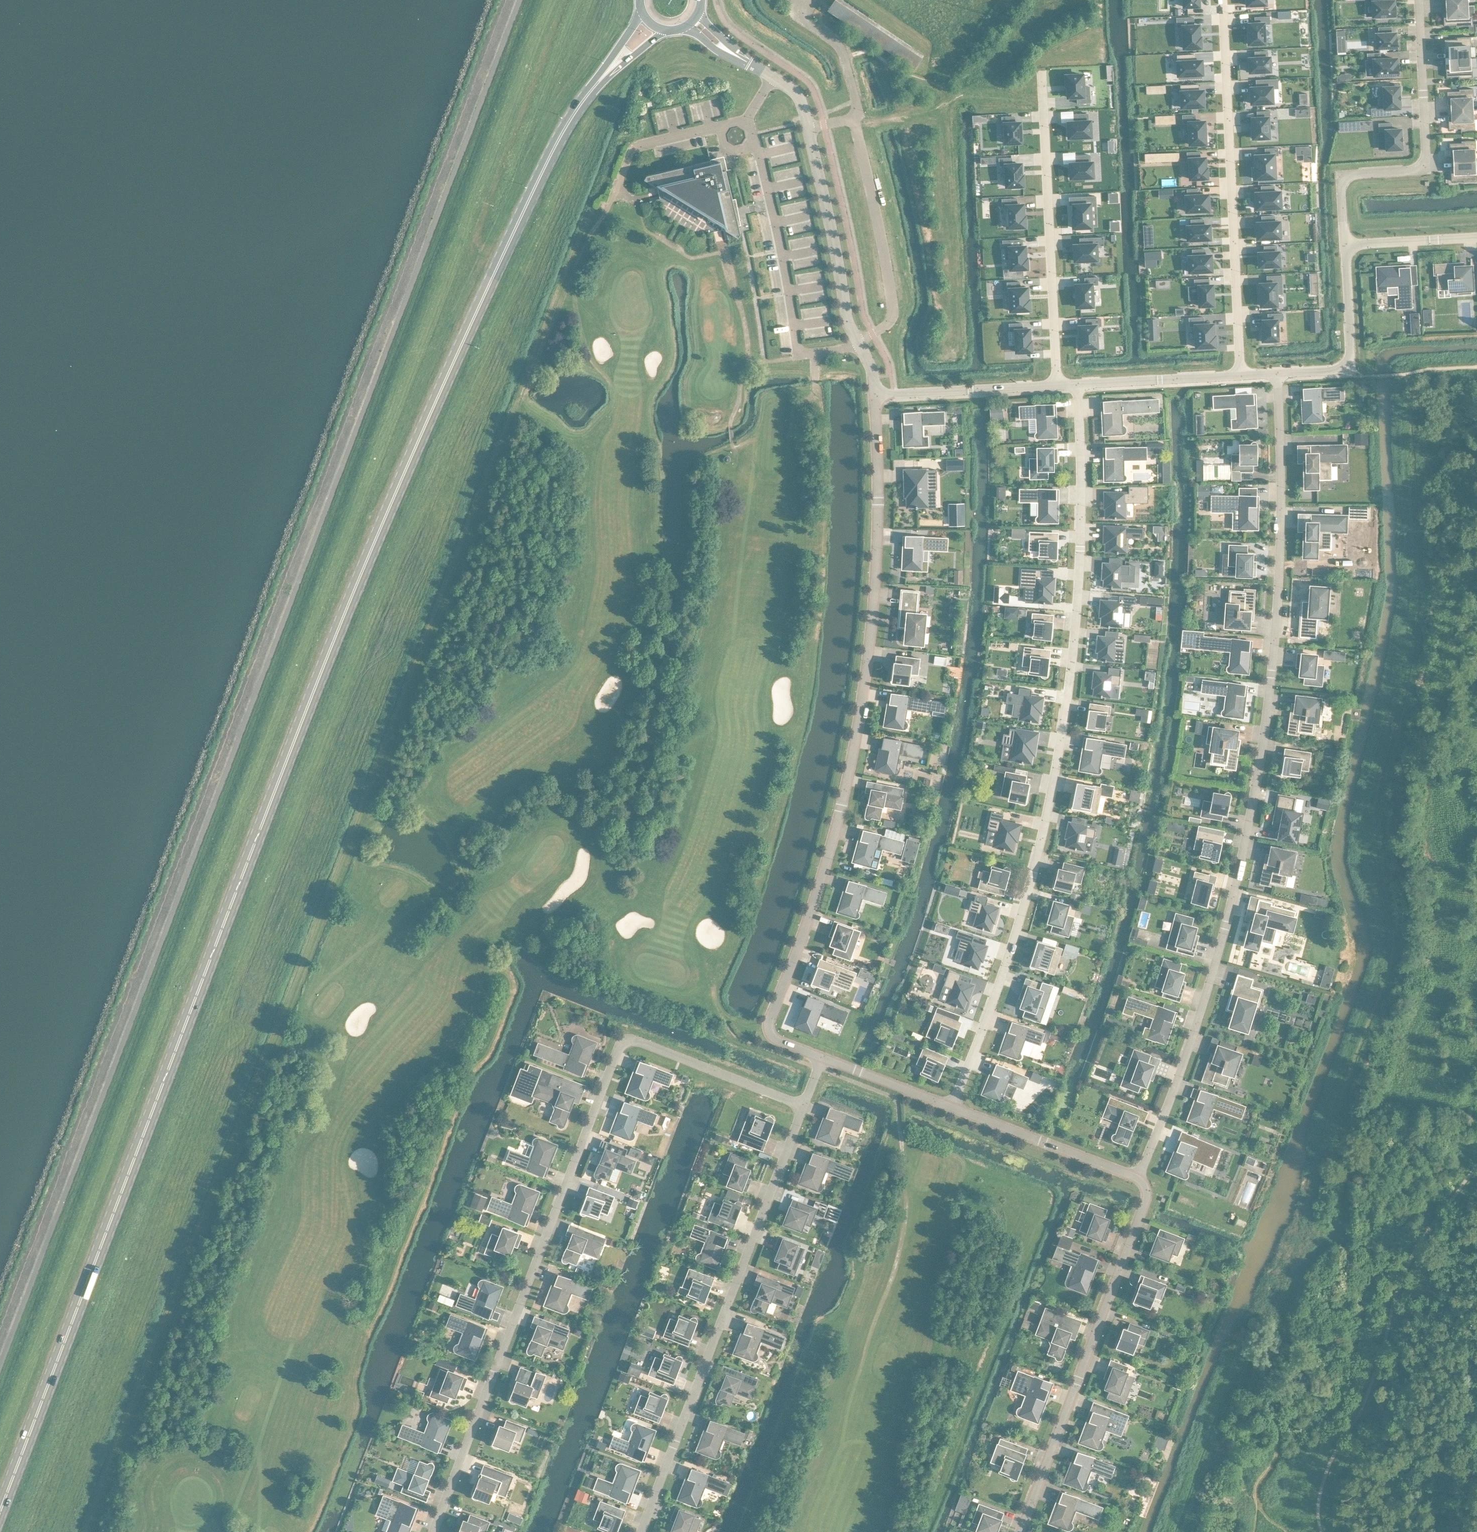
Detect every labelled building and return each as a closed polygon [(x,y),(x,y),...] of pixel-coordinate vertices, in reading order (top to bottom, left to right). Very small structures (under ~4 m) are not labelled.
[(1188,11),(1203,11),(1203,9),(1204,9),(1204,8),(1203,8),(1203,3),(1203,2),(1203,1),(1201,1),(1201,0),(1188,0),(1188,11)] [(1251,0),(1251,1),(1250,1),(1250,2),(1251,2),(1251,8),(1250,8),(1251,8),(1251,10),(1270,9),(1270,0),(1252,0),(1251,0)] [(1398,5),(1394,6),(1394,0),(1381,0),(1382,6),(1377,6),(1378,21),(1400,20),(1399,10),(1398,10),(1398,5)] [(1451,11),(1471,10),(1471,0),(1447,0),(1447,5),(1451,5),(1451,11)] [(833,14),(839,17),(919,71),(925,62),(840,5),(835,11),(833,14)] [(1471,10),(1451,11),(1451,17),(1448,17),(1448,30),(1460,29),(1460,31),(1476,30),(1476,20),(1472,20),(1471,10)] [(1253,40),(1252,40),(1252,41),(1253,41),(1253,46),(1252,47),(1253,47),(1253,49),(1269,48),(1268,29),(1274,28),(1274,21),(1259,22),(1259,28),(1253,29),(1254,34),(1254,39),(1253,39),(1253,40)] [(1197,22),(1181,23),(1181,32),(1187,32),(1188,53),(1205,52),(1205,51),(1206,51),(1206,50),(1205,50),(1205,44),(1205,43),(1205,42),(1203,42),(1203,37),(1203,30),(1198,30),(1197,22)] [(1383,32),(1383,39),(1381,39),(1381,52),(1401,51),(1401,43),(1400,43),(1399,38),(1396,38),(1395,32),(1383,32)] [(1340,36),(1341,47),(1350,47),(1349,35),(1340,36)] [(1453,57),(1453,63),(1473,62),(1473,52),(1475,51),(1475,41),(1461,42),(1461,44),(1449,44),(1449,57),(1453,57)] [(1350,57),(1350,47),(1341,47),(1341,57),(1350,57)] [(1254,69),(1253,69),(1253,70),(1254,70),(1254,74),(1254,75),(1254,77),(1258,76),(1258,78),(1266,78),(1266,76),(1274,76),(1274,62),(1272,62),(1272,56),(1259,56),(1259,63),(1254,63),(1254,69)] [(1402,69),(1401,69),(1401,63),(1384,64),(1384,58),(1371,58),(1372,65),(1378,65),(1379,80),(1402,79),(1402,69)] [(1198,59),(1181,60),(1182,80),(1206,79),(1206,78),(1207,78),(1207,77),(1206,77),(1206,72),(1207,72),(1207,71),(1206,71),(1206,70),(1206,65),(1203,65),(1199,66),(1198,59)] [(1473,62),(1453,63),(1454,69),(1450,69),(1451,82),(1463,81),(1463,83),(1476,82),(1476,72),(1474,72),(1473,62)] [(1070,81),(1070,82),(1071,88),(1070,88),(1070,89),(1071,89),(1071,90),(1072,90),(1072,102),(1081,102),(1082,108),(1094,107),(1093,91),(1088,91),(1087,79),(1070,80),(1070,81)] [(1255,92),(1255,99),(1255,100),(1256,105),(1255,105),(1255,106),(1256,106),(1256,108),(1277,107),(1276,93),(1282,93),(1282,84),(1260,85),(1261,92),(1255,92)] [(1207,95),(1203,95),(1202,89),(1185,90),(1186,112),(1208,111),(1208,109),(1208,108),(1208,103),(1208,102),(1207,95)] [(1376,113),(1376,121),(1395,120),(1395,113),(1404,113),(1403,91),(1401,91),(1401,89),(1394,89),(1394,91),(1387,92),(1388,113),(1376,113)] [(1456,115),(1476,114),(1475,104),(1476,104),(1476,93),(1463,94),(1463,96),(1451,96),(1452,109),(1456,109),(1456,115)] [(1314,113),(1300,114),(1300,122),(1315,121),(1314,113)] [(1456,115),(1456,121),(1453,121),(1453,134),(1465,133),(1465,135),(1476,134),(1476,124),(1476,114),(1456,115)] [(1257,130),(1256,130),(1256,131),(1257,131),(1257,135),(1256,135),(1257,136),(1257,143),(1263,143),(1263,145),(1271,144),(1271,142),(1273,142),(1272,123),(1274,123),(1274,116),(1261,116),(1262,123),(1257,123),(1257,130)] [(1078,124),(1072,125),(1073,138),(1093,137),(1092,124),(1090,124),(1090,117),(1078,118),(1078,124)] [(1203,119),(1187,120),(1187,128),(1193,128),(1194,149),(1207,148),(1210,148),(1209,142),(1209,140),(1210,140),(1209,140),(1209,135),(1210,135),(1210,134),(1209,134),(1209,126),(1204,126),(1203,119)] [(1179,120),(1170,120),(1170,128),(1179,128),(1179,120)] [(1019,121),(1006,122),(1006,129),(1009,129),(1010,148),(1025,147),(1025,140),(1026,140),(1026,139),(1025,140),(1025,135),(1025,134),(1024,127),(1019,127),(1019,121)] [(1377,125),(1353,126),(1353,135),(1377,134),(1377,125)] [(1390,154),(1406,154),(1405,134),(1396,134),(1396,128),(1383,128),(1383,135),(1390,135),(1390,154)] [(1458,167),(1476,166),(1476,145),(1466,146),(1466,148),(1454,148),(1454,161),(1458,161),(1458,167)] [(1315,151),(1307,151),(1307,159),(1315,159),(1315,151)] [(1259,174),(1258,174),(1258,175),(1259,175),(1259,181),(1259,182),(1259,183),(1279,182),(1278,160),(1282,160),(1282,153),(1269,153),(1270,160),(1262,160),(1260,160),(1260,164),(1260,173),(1259,173),(1259,174)] [(1204,156),(1191,157),(1192,164),(1194,164),(1195,183),(1211,183),(1211,181),(1212,181),(1212,180),(1211,180),(1211,175),(1212,175),(1212,174),(1211,174),(1211,173),(1210,173),(1209,168),(1209,167),(1209,163),(1206,163),(1204,163),(1204,156)] [(1178,158),(1149,158),(1149,167),(1178,166),(1178,158)] [(1080,166),(1074,166),(1075,180),(1095,179),(1094,165),(1093,165),(1092,159),(1080,159),(1080,166)] [(1016,163),(1003,163),(1004,170),(1010,170),(1011,191),(1018,191),(1018,193),(1026,192),(1026,191),(1028,190),(1027,189),(1028,189),(1028,188),(1027,188),(1027,183),(1028,183),(1028,182),(1027,182),(1027,181),(1026,181),(1025,169),(1016,169),(1016,163)] [(738,214),(739,213),(730,175),(727,175),(725,166),(716,168),(715,165),(714,165),(658,178),(651,180),(649,184),(659,191),(661,192),(671,189),(672,193),(670,193),(668,196),(722,230),(725,227),(724,226),(728,225),(730,234),(742,242),(745,238),(741,221),(740,221),(738,214)] [(1458,167),(1459,173),(1455,173),(1455,186),(1467,185),(1468,187),(1476,186),(1476,166),(1458,167)] [(1260,204),(1260,205),(1261,211),(1260,211),(1260,212),(1261,211),(1261,213),(1285,212),(1284,197),(1278,197),(1278,190),(1265,191),(1266,197),(1263,198),(1260,198),(1260,202),(1260,204)] [(1213,212),(1212,207),(1213,207),(1213,206),(1212,206),(1212,199),(1204,200),(1204,193),(1191,194),(1192,200),(1190,201),(1191,216),(1202,216),(1202,217),(1210,217),(1210,215),(1213,215),(1213,213),(1213,212)] [(1083,207),(1076,207),(1077,227),(1092,227),(1091,208),(1095,207),(1095,200),(1082,201),(1083,207)] [(1010,211),(1008,211),(1009,224),(1029,223),(1028,210),(1023,210),(1023,204),(1010,204),(1010,211)] [(1262,234),(1261,234),(1261,235),(1262,235),(1262,241),(1262,243),(1284,242),(1284,227),(1279,227),(1278,220),(1266,221),(1266,227),(1264,228),(1262,228),(1262,232),(1262,234)] [(1195,231),(1192,231),(1192,244),(1214,243),(1214,242),(1215,242),(1215,241),(1214,241),(1214,237),(1215,237),(1214,236),(1214,233),(1214,229),(1211,229),(1208,229),(1208,224),(1195,224),(1195,231)] [(1080,259),(1079,259),(1079,269),(1094,268),(1093,249),(1097,249),(1097,241),(1084,242),(1085,248),(1080,249),(1080,259)] [(1024,245),(1011,246),(1012,253),(1016,253),(1017,272),(1031,271),(1030,251),(1024,251),(1024,245)] [(1263,264),(1264,269),(1263,269),(1263,270),(1264,270),(1264,271),(1270,271),(1270,273),(1278,272),(1278,271),(1284,270),(1283,257),(1281,257),(1281,250),(1268,251),(1269,257),(1266,257),(1263,258),(1263,262),(1263,264)] [(1197,261),(1193,261),(1194,276),(1216,275),(1216,274),(1216,273),(1215,268),(1216,268),(1216,267),(1215,267),(1215,264),(1215,260),(1212,260),(1209,260),(1209,254),(1197,254),(1197,261)] [(1165,256),(1149,257),(1149,265),(1166,264),(1165,256)] [(1476,294),(1475,263),(1474,263),(1474,271),(1458,272),(1458,270),(1459,270),(1459,269),(1451,270),(1451,269),(1438,269),(1438,279),(1441,279),(1442,293),(1461,292),(1461,299),(1475,298),(1475,294),(1476,294)] [(1416,312),(1413,273),(1399,274),(1398,272),(1381,273),(1382,283),(1380,283),(1381,297),(1391,296),(1390,290),(1402,289),(1403,298),(1402,298),(1403,303),(1399,304),(1400,310),(1399,310),(1400,313),(1416,312)] [(1322,278),(1314,278),(1314,286),(1322,286),(1322,278)] [(1265,302),(1264,302),(1264,303),(1265,303),(1266,311),(1281,310),(1281,299),(1286,298),(1286,280),(1271,281),(1271,288),(1264,289),(1265,296),(1264,296),(1264,297),(1265,297),(1265,302)] [(1086,290),(1080,290),(1081,304),(1101,303),(1100,289),(1099,289),(1098,283),(1086,283),(1086,290)] [(1175,284),(1160,285),(1160,293),(1175,292),(1175,284)] [(1217,302),(1217,297),(1216,290),(1213,290),(1213,284),(1199,284),(1199,291),(1203,291),(1204,310),(1217,310),(1217,303),(1218,303),(1218,302),(1217,302)] [(1026,286),(1013,287),(1014,294),(1018,294),(1019,313),(1033,312),(1033,303),(1032,303),(1031,293),(1026,293),(1026,286)] [(1323,316),(1314,316),(1315,325),(1324,324),(1323,316)] [(1267,337),(1266,337),(1266,338),(1267,338),(1267,343),(1266,343),(1266,344),(1267,344),(1267,345),(1269,345),(1269,347),(1277,347),(1277,345),(1282,345),(1281,325),(1287,325),(1287,318),(1272,319),(1272,325),(1267,325),(1268,331),(1268,336),(1267,336),(1267,337)] [(1422,318),(1414,318),(1414,326),(1423,325),(1422,318)] [(1208,322),(1193,323),(1194,331),(1200,330),(1201,352),(1209,351),(1209,353),(1217,353),(1217,351),(1219,351),(1219,349),(1220,349),(1219,349),(1219,343),(1220,343),(1220,342),(1219,342),(1219,341),(1218,341),(1217,336),(1217,329),(1208,329),(1208,322)] [(1084,342),(1083,342),(1084,351),(1098,351),(1097,332),(1101,331),(1101,324),(1088,325),(1089,331),(1084,331),(1084,342)] [(1161,324),(1152,324),(1153,335),(1162,334),(1161,324)] [(1026,328),(1013,329),(1014,336),(1020,335),(1021,357),(1036,356),(1036,355),(1036,354),(1035,348),(1036,348),(1036,347),(1035,347),(1035,346),(1034,346),(1033,334),(1026,334),(1026,328)] [(1307,409),(1308,426),(1318,425),(1318,427),(1326,426),(1327,426),(1329,424),(1329,423),(1328,421),(1327,420),(1326,420),(1325,405),(1348,404),(1347,392),(1308,394),(1309,409),(1307,409)] [(1218,413),(1241,412),(1242,424),(1236,424),(1236,433),(1250,433),(1250,431),(1260,431),(1259,413),(1257,413),(1257,399),(1217,401),(1218,413)] [(1108,407),(1109,415),(1110,421),(1107,421),(1108,439),(1118,438),(1118,440),(1126,439),(1129,438),(1130,437),(1131,434),(1130,432),(1128,430),(1126,430),(1125,418),(1163,416),(1162,404),(1108,407)] [(1041,443),(1042,443),(1050,443),(1050,442),(1060,441),(1059,424),(1058,424),(1057,409),(1023,411),(1024,420),(1024,423),(1031,423),(1041,423),(1042,437),(1041,437),(1039,439),(1039,440),(1039,442),(1041,443)] [(949,429),(948,416),(909,418),(910,433),(908,433),(909,450),(919,450),(919,451),(920,451),(926,451),(932,450),(932,441),(926,442),(926,430),(949,429)] [(1372,437),(1359,438),(1359,449),(1372,449),(1372,437)] [(1168,447),(1152,448),(1152,455),(1158,455),(1158,457),(1163,457),(1163,455),(1168,455),(1168,447)] [(1207,484),(1207,485),(1238,485),(1238,474),(1245,474),(1245,476),(1257,476),(1257,467),(1261,467),(1260,458),(1262,458),(1262,450),(1261,448),(1260,447),(1258,447),(1257,447),(1255,448),(1255,450),(1244,450),(1244,459),(1237,459),(1237,468),(1208,469),(1208,484),(1207,484)] [(1349,465),(1349,451),(1324,452),(1324,450),(1310,450),(1310,460),(1312,460),(1312,463),(1311,463),(1311,466),(1309,466),(1309,492),(1311,492),(1313,493),(1314,493),(1316,493),(1318,493),(1320,492),(1321,492),(1321,485),(1336,484),(1336,465),(1349,465)] [(1127,465),(1151,464),(1150,452),(1111,453),(1111,467),(1109,467),(1109,485),(1120,484),(1120,486),(1127,486),(1129,485),(1130,484),(1131,482),(1130,480),(1129,479),(1127,479),(1127,465)] [(1061,461),(1061,454),(1043,454),(1043,463),(1035,464),(1035,482),(1052,482),(1051,474),(1056,474),(1056,461),(1061,461)] [(967,464),(951,464),(951,475),(968,474),(967,464)] [(921,485),(909,485),(910,501),(911,501),(911,512),(920,512),(920,513),(922,513),(922,511),(932,511),(931,495),(941,495),(941,475),(921,475),(921,485)] [(1001,491),(1001,502),(1010,502),(1010,491),(1001,491)] [(1133,491),(1133,498),(1109,498),(1109,512),(1111,512),(1110,522),(1137,522),(1137,508),(1152,508),(1152,491),(1133,491)] [(1259,516),(1260,493),(1244,493),(1244,501),(1216,500),(1216,516),(1219,516),(1225,516),(1225,513),(1243,513),(1243,525),(1238,525),(1237,534),(1243,534),(1249,534),(1251,534),(1251,533),(1261,533),(1261,516),(1259,516)] [(1059,509),(1060,494),(1024,494),(1024,506),(1043,506),(1043,521),(1042,521),(1041,522),(1040,524),(1040,526),(1042,527),(1043,527),(1051,527),(1051,526),(1061,526),(1061,509),(1059,509)] [(968,508),(956,509),(956,530),(969,530),(968,508)] [(1318,561),(1320,561),(1320,554),(1335,554),(1336,535),(1349,535),(1350,521),(1325,521),(1325,519),(1311,519),(1310,528),(1312,529),(1311,535),(1309,535),(1308,561),(1310,561),(1312,562),(1313,562),(1315,562),(1317,562),(1318,561)] [(1121,556),(1121,558),(1122,558),(1122,556),(1130,556),(1131,542),(1147,543),(1147,533),(1109,532),(1109,547),(1111,547),(1110,556),(1121,556)] [(1016,533),(1016,542),(1029,543),(1029,533),(1016,533)] [(1034,554),(1044,555),(1043,562),(1055,562),(1055,564),(1056,565),(1058,566),(1060,565),(1061,564),(1061,562),(1062,555),(1060,555),(1061,545),(1057,545),(1057,538),(1035,537),(1034,554)] [(926,554),(951,555),(952,543),(911,541),(910,551),(911,551),(910,556),(908,556),(907,573),(918,574),(918,575),(931,576),(932,566),(926,566),(926,554)] [(1251,560),(1251,551),(1229,550),(1227,579),(1259,580),(1260,572),(1255,572),(1255,560),(1251,560)] [(1108,569),(1107,583),(1108,583),(1109,583),(1109,591),(1115,591),(1115,592),(1115,593),(1117,593),(1117,591),(1125,591),(1125,579),(1133,580),(1134,570),(1108,569)] [(1049,607),(1056,608),(1057,599),(1058,599),(1059,583),(1045,582),(1045,574),(1026,573),(1024,591),(1038,592),(1038,606),(1048,607),(1047,609),(1049,609),(1049,607)] [(998,592),(998,607),(1013,608),(1013,598),(1009,597),(1009,592),(998,592)] [(1314,600),(1315,600),(1315,606),(1309,605),(1308,614),(1306,613),(1304,642),(1320,643),(1322,621),(1330,621),(1332,593),(1315,592),(1314,592),(1313,592),(1312,592),(1312,593),(1311,594),(1311,595),(1311,596),(1311,597),(1311,598),(1312,599),(1313,600),(1314,600)] [(1233,615),(1231,615),(1230,631),(1252,632),(1254,615),(1256,615),(1257,608),(1258,608),(1259,595),(1249,594),(1249,597),(1235,596),(1233,615)] [(905,632),(911,633),(911,638),(908,638),(907,640),(906,642),(906,644),(908,646),(910,647),(926,648),(929,620),(921,619),(923,597),(906,595),(904,624),(906,624),(905,632)] [(1114,632),(1114,630),(1126,631),(1127,617),(1135,618),(1136,609),(1140,609),(1140,602),(1124,600),(1123,607),(1106,606),(1105,621),(1106,621),(1105,630),(1112,631),(1112,632),(1114,632)] [(1010,611),(1009,623),(1022,624),(1022,620),(1023,613),(1023,612),(1010,611)] [(1037,619),(1037,626),(1039,626),(1038,642),(1047,643),(1055,644),(1056,636),(1055,636),(1056,627),(1055,626),(1055,620),(1037,619)] [(1122,643),(1103,641),(1101,656),(1103,656),(1103,664),(1109,664),(1109,666),(1110,666),(1111,664),(1119,665),(1120,653),(1128,654),(1129,644),(1122,643)] [(1253,660),(1252,660),(1253,645),(1206,641),(1204,653),(1236,656),(1235,670),(1233,671),(1232,672),(1231,673),(1231,675),(1232,676),(1234,677),(1242,678),(1242,676),(1252,677),(1253,660)] [(1055,656),(1030,652),(1028,670),(1035,670),(1034,677),(1045,679),(1045,680),(1046,682),(1048,682),(1050,682),(1051,681),(1052,679),(1053,672),(1051,672),(1052,663),(1049,662),(1050,656),(1055,657),(1055,656)] [(1329,655),(1328,664),(1336,664),(1337,656),(1329,655)] [(1309,688),(1325,689),(1327,670),(1319,670),(1320,660),(1302,659),(1301,666),(1306,667),(1305,679),(1310,679),(1309,688)] [(923,664),(900,661),(900,662),(900,668),(899,668),(897,677),(896,677),(895,685),(895,686),(896,688),(898,689),(900,688),(901,687),(902,686),(913,687),(914,678),(921,679),(923,664)] [(939,661),(938,669),(950,670),(951,662),(939,661)] [(1116,689),(1124,690),(1126,674),(1113,672),(1112,679),(1099,677),(1097,692),(1099,692),(1099,699),(1114,701),(1116,689)] [(1249,704),(1247,704),(1249,690),(1207,684),(1206,697),(1231,700),(1229,714),(1228,714),(1226,715),(1226,717),(1226,719),(1227,720),(1229,721),(1236,722),(1236,720),(1247,722),(1249,704)] [(1036,694),(1024,693),(1023,699),(1012,697),(1010,707),(1018,708),(1017,720),(1025,721),(1024,723),(1034,725),(1034,727),(1035,727),(1035,726),(1043,728),(1045,717),(1047,703),(1035,701),(1036,694)] [(889,730),(899,731),(899,733),(907,734),(908,734),(910,733),(911,731),(910,729),(909,728),(908,727),(910,713),(933,717),(935,705),(896,699),(894,713),(892,713),(889,730)] [(1324,704),(1301,701),(1299,718),(1297,718),(1296,725),(1295,724),(1293,737),(1302,739),(1303,736),(1317,738),(1319,719),(1327,720),(1328,706),(1324,705),(1324,704)] [(1113,719),(1114,712),(1096,709),(1095,715),(1094,715),(1093,725),(1092,724),(1091,732),(1097,733),(1097,732),(1108,734),(1110,718),(1113,719)] [(985,712),(984,720),(993,721),(994,713),(985,712)] [(1201,725),(1199,738),(1210,739),(1212,727),(1201,725)] [(981,726),(980,732),(989,734),(990,727),(981,726)] [(1238,753),(1241,737),(1241,736),(1214,732),(1212,742),(1213,742),(1212,745),(1219,747),(1219,748),(1216,768),(1230,770),(1230,772),(1239,774),(1241,761),(1240,760),(1241,753),(1238,753)] [(1013,764),(1035,767),(1036,759),(1038,759),(1041,744),(1029,742),(1030,736),(1014,733),(1013,739),(1007,738),(1006,748),(1016,750),(1013,764)] [(891,775),(899,776),(899,772),(902,758),(926,763),(928,751),(889,743),(886,757),(884,757),(881,774),(890,776),(891,775)] [(1094,777),(1102,779),(1104,778),(1105,777),(1106,776),(1105,774),(1105,772),(1103,771),(1105,758),(1128,762),(1130,749),(1092,743),(1089,757),(1087,757),(1084,774),(1094,776),(1094,777)] [(1328,752),(1327,759),(1341,761),(1342,754),(1328,752)] [(1311,774),(1314,758),(1294,755),(1293,762),(1289,761),(1288,770),(1287,770),(1286,778),(1286,779),(1287,781),(1288,781),(1290,781),(1291,780),(1292,779),(1303,780),(1304,773),(1311,774)] [(1037,784),(1037,783),(1019,779),(1020,773),(999,769),(998,775),(1011,778),(1008,792),(1015,794),(1013,802),(1024,805),(1024,806),(1025,808),(1027,808),(1028,808),(1030,807),(1031,806),(1032,798),(1031,798),(1033,789),(1029,788),(1030,782),(1037,784)] [(1093,814),(1093,816),(1100,817),(1105,793),(1080,788),(1080,789),(1082,789),(1079,804),(1077,804),(1076,811),(1076,813),(1077,814),(1079,815),(1080,815),(1082,814),(1083,812),(1093,814)] [(907,794),(879,789),(878,796),(877,795),(876,802),(875,801),(872,813),(871,813),(869,820),(869,822),(870,823),(872,824),(874,824),(875,823),(876,822),(884,823),(886,809),(904,813),(907,801),(905,801),(907,794)] [(1135,794),(1133,804),(1143,806),(1145,796),(1135,794)] [(1206,820),(1226,824),(1227,817),(1231,817),(1233,808),(1234,809),(1235,801),(1235,799),(1234,798),(1232,797),(1231,797),(1229,798),(1229,800),(1218,798),(1216,807),(1209,805),(1206,820)] [(1283,843),(1300,846),(1305,818),(1297,817),(1299,802),(1283,799),(1279,820),(1282,820),(1280,828),(1286,829),(1285,834),(1284,834),(1283,835),(1282,835),(1281,836),(1280,836),(1280,837),(1280,838),(1280,839),(1280,840),(1280,841),(1281,842),(1283,843)] [(1323,802),(1321,812),(1332,815),(1335,805),(1323,802)] [(992,829),(1002,831),(999,847),(1017,851),(1020,840),(1022,840),(1022,839),(1025,826),(1007,822),(1008,816),(996,813),(992,829)] [(1179,827),(1177,835),(1188,838),(1189,829),(1179,827)] [(1070,852),(1087,855),(1090,843),(1097,844),(1100,836),(1073,830),(1070,844),(1072,844),(1070,852)] [(1221,847),(1222,841),(1223,840),(1215,839),(1216,833),(1204,831),(1199,853),(1206,854),(1205,861),(1216,863),(1216,865),(1217,867),(1218,867),(1220,867),(1222,866),(1222,865),(1224,857),(1223,857),(1225,848),(1221,847)] [(868,835),(864,850),(863,849),(858,866),(868,868),(867,870),(875,872),(877,872),(878,871),(879,869),(879,868),(878,866),(877,865),(880,852),(905,858),(908,846),(868,835)] [(912,843),(906,864),(918,868),(924,847),(912,843)] [(1299,857),(1277,852),(1276,853),(1273,869),(1271,868),(1269,875),(1268,875),(1265,888),(1274,890),(1275,887),(1289,891),(1293,872),(1298,873),(1301,859),(1298,858),(1299,857)] [(1160,862),(1157,875),(1164,877),(1168,864),(1160,862)] [(1088,873),(1068,868),(1066,875),(1063,874),(1060,883),(1059,883),(1057,890),(1057,892),(1058,893),(1060,894),(1061,894),(1063,893),(1064,892),(1075,894),(1077,886),(1084,888),(1088,873)] [(997,871),(995,878),(988,876),(984,892),(1003,898),(1005,891),(1009,892),(1011,883),(1012,883),(1014,876),(1014,874),(1013,872),(1012,872),(1010,872),(1008,872),(1008,874),(997,871)] [(1196,906),(1210,909),(1216,887),(1212,886),(1214,880),(1199,876),(1197,883),(1202,884),(1196,906)] [(899,888),(898,892),(909,895),(912,887),(904,884),(900,888),(899,888)] [(1154,884),(1151,897),(1158,899),(1162,886),(1154,884)] [(854,886),(849,900),(848,900),(843,916),(852,919),(852,920),(859,923),(861,923),(863,922),(863,920),(863,919),(863,917),(861,916),(865,903),(887,909),(891,898),(854,886)] [(950,889),(948,897),(955,899),(957,891),(950,889)] [(1146,899),(1142,913),(1148,914),(1152,901),(1146,899)] [(992,903),(980,900),(978,906),(975,905),(973,915),(982,917),(979,930),(994,934),(996,926),(998,927),(1002,913),(990,909),(992,903)] [(1315,900),(1313,908),(1331,911),(1332,904),(1315,900)] [(1263,904),(1259,919),(1260,919),(1259,925),(1256,924),(1250,950),(1251,950),(1253,951),(1254,952),(1256,953),(1258,953),(1260,952),(1261,953),(1263,946),(1277,950),(1282,931),(1295,934),(1300,916),(1276,910),(1276,907),(1263,904)] [(1056,935),(1072,940),(1077,922),(1069,919),(1072,910),(1055,905),(1052,913),(1057,914),(1054,926),(1058,927),(1056,935)] [(1085,909),(1083,916),(1093,919),(1095,912),(1085,909)] [(1320,913),(1318,921),(1330,924),(1332,916),(1320,913)] [(1172,952),(1197,959),(1201,946),(1196,945),(1199,933),(1195,931),(1197,923),(1181,919),(1172,952)] [(836,935),(841,937),(836,948),(841,950),(838,958),(854,963),(863,936),(855,933),(856,932),(839,926),(836,935)] [(986,965),(991,951),(976,947),(978,940),(962,935),(960,942),(965,944),(962,952),(970,955),(966,967),(974,970),(974,972),(975,972),(976,971),(982,972),(984,965),(986,965)] [(1065,954),(1046,948),(1046,949),(1044,954),(1041,953),(1038,962),(1036,962),(1034,969),(1034,971),(1035,972),(1036,973),(1038,973),(1040,972),(1041,971),(1050,974),(1050,975),(1058,978),(1065,954)] [(1071,948),(1068,956),(1081,960),(1084,953),(1071,948)] [(1187,979),(1182,977),(1185,969),(1169,964),(1161,990),(1169,993),(1168,994),(1169,994),(1167,1000),(1183,1005),(1188,992),(1183,991),(1187,979)] [(855,990),(860,978),(826,965),(824,972),(823,972),(820,980),(818,980),(816,987),(815,989),(816,990),(817,991),(819,991),(821,991),(822,989),(832,993),(835,987),(855,990)] [(863,965),(862,970),(872,974),(873,969),(863,965)] [(939,968),(937,975),(948,978),(950,972),(939,968)] [(1330,970),(1324,990),(1333,993),(1339,973),(1330,970)] [(865,973),(862,981),(871,985),(874,977),(865,973)] [(951,1006),(968,1012),(971,1004),(973,1005),(978,990),(963,985),(965,979),(954,975),(948,990),(956,993),(951,1006)] [(1123,979),(1120,988),(1132,992),(1134,987),(1126,985),(1127,980),(1123,979)] [(1232,1026),(1232,1027),(1232,1028),(1233,1029),(1234,1030),(1235,1030),(1251,1035),(1259,1008),(1262,1009),(1266,995),(1255,991),(1258,983),(1242,979),(1233,1006),(1236,1007),(1233,1015),(1239,1016),(1238,1021),(1237,1021),(1236,1021),(1235,1021),(1234,1022),(1233,1022),(1233,1023),(1232,1024),(1232,1025),(1232,1026)] [(1028,1020),(1044,1026),(1056,991),(1046,987),(1046,989),(1031,984),(1026,998),(1031,999),(1026,1011),(1031,1012),(1028,1020)] [(1074,993),(1072,998),(1087,1003),(1089,997),(1074,993)] [(1313,998),(1310,1006),(1318,1009),(1321,1001),(1313,998)] [(807,1015),(806,1014),(799,1030),(808,1034),(807,1035),(821,1040),(824,1032),(819,1030),(823,1019),(847,1028),(852,1017),(813,1001),(807,1015)] [(1127,1017),(1136,1020),(1138,1016),(1159,1023),(1155,1034),(1150,1032),(1147,1041),(1160,1045),(1160,1044),(1170,1047),(1175,1031),(1173,1030),(1178,1016),(1133,1001),(1127,1017)] [(1113,1010),(1111,1018),(1116,1020),(1119,1012),(1113,1010)] [(942,1018),(936,1034),(943,1037),(940,1043),(951,1047),(950,1049),(951,1051),(952,1052),(954,1052),(956,1051),(957,1050),(960,1043),(958,1042),(962,1034),(961,1033),(963,1028),(966,1029),(966,1028),(942,1018)] [(1017,1027),(1012,1041),(1011,1040),(1005,1057),(1014,1060),(1014,1061),(1021,1064),(1023,1064),(1025,1063),(1026,1062),(1026,1060),(1025,1058),(1024,1057),(1028,1044),(1045,1050),(1049,1038),(1017,1027)] [(1056,1036),(1054,1043),(1059,1044),(1064,1046),(1066,1039),(1056,1036)] [(573,1075),(585,1079),(591,1063),(593,1064),(599,1048),(590,1044),(590,1043),(583,1040),(581,1040),(579,1041),(577,1042),(577,1044),(577,1046),(578,1048),(579,1049),(575,1060),(543,1048),(538,1059),(574,1073),(573,1075)] [(920,1043),(917,1049),(924,1052),(926,1046),(920,1043)] [(1239,1057),(1242,1050),(1225,1045),(1217,1067),(1215,1067),(1213,1073),(1212,1073),(1207,1085),(1216,1088),(1217,1086),(1231,1091),(1235,1079),(1237,1080),(1244,1058),(1239,1057)] [(944,1067),(947,1061),(947,1060),(929,1053),(922,1068),(929,1071),(926,1077),(936,1082),(936,1084),(937,1085),(938,1086),(940,1086),(941,1086),(942,1084),(945,1077),(944,1077),(948,1068),(944,1067)] [(1139,1055),(1126,1090),(1142,1095),(1145,1088),(1149,1089),(1154,1078),(1158,1079),(1164,1064),(1139,1055)] [(1259,1059),(1256,1069),(1263,1071),(1266,1061),(1259,1059)] [(641,1101),(648,1104),(650,1104),(652,1104),(653,1102),(654,1101),(654,1099),(653,1097),(651,1096),(656,1084),(673,1091),(677,1079),(645,1067),(640,1081),(638,1080),(632,1096),(641,1100),(641,1101)] [(996,1103),(1003,1106),(1005,1106),(1007,1106),(1008,1104),(1008,1103),(1007,1101),(1006,1100),(1011,1087),(1027,1094),(1032,1082),(1001,1069),(996,1083),(994,1082),(987,1098),(996,1102),(996,1103)] [(568,1132),(569,1130),(571,1124),(570,1123),(576,1108),(575,1108),(577,1102),(576,1101),(581,1088),(535,1070),(533,1077),(526,1074),(517,1099),(535,1106),(538,1099),(557,1107),(560,1113),(555,1125),(562,1128),(562,1130),(563,1131),(564,1132),(566,1133),(568,1132)] [(1038,1077),(1034,1084),(1044,1088),(1047,1081),(1038,1077)] [(1245,1123),(1250,1111),(1205,1095),(1200,1109),(1199,1108),(1193,1125),(1202,1128),(1202,1129),(1209,1132),(1211,1132),(1213,1131),(1214,1130),(1214,1128),(1213,1127),(1212,1126),(1216,1112),(1245,1123)] [(1139,1120),(1142,1115),(1142,1114),(1115,1103),(1108,1121),(1125,1128),(1121,1139),(1119,1139),(1117,1139),(1116,1141),(1116,1143),(1117,1144),(1118,1145),(1125,1148),(1126,1147),(1131,1149),(1139,1127),(1138,1127),(1141,1121),(1139,1120)] [(617,1136),(626,1140),(625,1141),(633,1144),(635,1145),(637,1144),(638,1143),(639,1141),(639,1139),(638,1137),(636,1136),(640,1124),(657,1130),(661,1119),(630,1107),(624,1121),(623,1120),(617,1136)] [(844,1146),(844,1144),(843,1142),(841,1142),(846,1130),(862,1136),(867,1124),(835,1113),(830,1126),(828,1126),(822,1142),(831,1145),(831,1147),(838,1150),(840,1150),(842,1149),(844,1148),(844,1146)] [(670,1121),(667,1131),(671,1132),(675,1123),(670,1121)] [(744,1145),(762,1152),(766,1141),(770,1143),(773,1135),(775,1135),(778,1127),(778,1125),(777,1123),(776,1122),(774,1121),(772,1121),(770,1122),(769,1124),(761,1121),(757,1130),(751,1127),(744,1145)] [(720,1138),(718,1144),(725,1147),(727,1141),(720,1138)] [(552,1166),(554,1167),(560,1151),(550,1147),(551,1146),(543,1143),(541,1143),(539,1143),(538,1145),(537,1146),(537,1148),(538,1150),(540,1151),(536,1163),(515,1155),(510,1166),(547,1180),(552,1166)] [(1186,1146),(1180,1160),(1178,1159),(1172,1175),(1181,1179),(1181,1180),(1188,1183),(1190,1183),(1191,1183),(1192,1181),(1193,1179),(1192,1178),(1191,1177),(1196,1164),(1217,1172),(1225,1153),(1200,1143),(1196,1151),(1186,1146)] [(628,1162),(630,1155),(614,1149),(612,1155),(611,1155),(608,1161),(607,1161),(603,1172),(602,1172),(599,1179),(599,1180),(600,1182),(601,1183),(603,1183),(605,1182),(606,1181),(620,1186),(625,1173),(634,1177),(639,1166),(628,1162)] [(635,1153),(632,1160),(643,1164),(645,1157),(635,1153)] [(805,1188),(814,1191),(813,1193),(821,1196),(823,1196),(825,1195),(826,1194),(827,1192),(827,1190),(826,1188),(824,1187),(829,1175),(853,1184),(857,1173),(818,1158),(812,1172),(811,1171),(805,1188)] [(733,1189),(750,1195),(753,1188),(748,1186),(753,1175),(748,1173),(751,1165),(736,1159),(729,1177),(737,1180),(733,1189)] [(1252,1160),(1249,1167),(1258,1171),(1261,1164),(1252,1160)] [(492,1214),(528,1228),(534,1213),(536,1214),(542,1197),(533,1194),(533,1192),(526,1190),(524,1189),(522,1190),(520,1191),(520,1193),(520,1195),(521,1197),(522,1198),(518,1210),(497,1201),(492,1214)] [(640,1194),(638,1201),(644,1203),(646,1197),(640,1194)] [(587,1220),(589,1220),(591,1219),(591,1218),(602,1222),(604,1215),(611,1218),(617,1202),(599,1195),(596,1202),(592,1200),(588,1210),(587,1210),(585,1215),(585,1217),(585,1219),(587,1220)] [(480,1198),(475,1212),(486,1216),(491,1202),(480,1198)] [(634,1203),(631,1210),(640,1213),(642,1206),(634,1203)] [(729,1204),(727,1211),(720,1208),(714,1224),(732,1231),(734,1224),(738,1226),(743,1216),(744,1216),(746,1211),(746,1209),(745,1207),(744,1206),(742,1206),(740,1207),(739,1208),(729,1204)] [(789,1228),(805,1234),(811,1219),(817,1222),(820,1214),(802,1207),(799,1214),(795,1212),(789,1228)] [(1093,1239),(1110,1245),(1112,1238),(1107,1236),(1112,1224),(1107,1223),(1110,1215),(1095,1209),(1085,1235),(1093,1238),(1093,1239)] [(486,1219),(483,1227),(493,1230),(496,1222),(486,1219)] [(701,1264),(702,1266),(704,1267),(711,1270),(712,1268),(721,1272),(727,1256),(725,1255),(731,1241),(710,1234),(699,1229),(695,1241),(711,1247),(707,1258),(705,1258),(703,1259),(701,1260),(701,1262),(701,1264)] [(1071,1231),(1068,1239),(1077,1242),(1080,1234),(1071,1231)] [(513,1257),(518,1245),(523,1247),(526,1239),(509,1233),(509,1234),(508,1234),(505,1242),(497,1239),(490,1257),(506,1263),(509,1255),(513,1257)] [(608,1243),(598,1239),(582,1233),(579,1240),(578,1240),(576,1246),(575,1245),(571,1257),(569,1256),(567,1263),(566,1265),(567,1267),(569,1268),(571,1268),(572,1267),(573,1266),(580,1268),(585,1255),(602,1262),(606,1250),(608,1243)] [(1181,1259),(1187,1243),(1169,1236),(1166,1243),(1162,1242),(1156,1257),(1172,1263),(1174,1257),(1181,1259)] [(1193,1238),(1190,1245),(1198,1248),(1200,1241),(1193,1238)] [(1066,1239),(1062,1250),(1073,1255),(1077,1244),(1066,1239)] [(613,1242),(611,1248),(617,1251),(620,1244),(613,1242)] [(781,1250),(786,1251),(781,1263),(786,1265),(783,1273),(798,1279),(805,1261),(801,1259),(804,1251),(800,1250),(800,1249),(783,1243),(781,1250)] [(1071,1290),(1073,1292),(1080,1294),(1081,1293),(1090,1296),(1096,1280),(1095,1280),(1100,1264),(1089,1259),(1088,1261),(1062,1251),(1057,1263),(1080,1271),(1076,1283),(1074,1283),(1072,1283),(1071,1285),(1070,1287),(1070,1289),(1071,1290)] [(822,1255),(819,1263),(826,1266),(829,1257),(822,1255)] [(710,1300),(714,1290),(710,1288),(712,1281),(694,1275),(688,1290),(695,1293),(693,1300),(703,1304),(703,1305),(703,1307),(705,1308),(707,1308),(708,1307),(709,1306),(711,1301),(710,1300)] [(592,1304),(597,1293),(563,1280),(558,1294),(557,1293),(550,1309),(559,1313),(559,1315),(567,1318),(569,1318),(571,1317),(572,1316),(573,1314),(573,1312),(572,1310),(570,1309),(574,1297),(592,1304)] [(1146,1307),(1154,1310),(1158,1301),(1164,1304),(1169,1290),(1148,1282),(1146,1289),(1145,1288),(1141,1296),(1140,1296),(1137,1304),(1137,1306),(1138,1308),(1139,1309),(1141,1310),(1143,1310),(1145,1309),(1146,1307)] [(756,1312),(755,1314),(756,1316),(757,1317),(759,1317),(761,1316),(762,1315),(769,1318),(774,1305),(791,1311),(795,1300),(797,1293),(771,1283),(768,1289),(767,1289),(765,1295),(764,1295),(759,1306),(758,1306),(756,1312)] [(498,1308),(499,1309),(505,1293),(496,1289),(497,1288),(489,1285),(487,1285),(485,1285),(483,1287),(483,1289),(483,1291),(484,1292),(486,1293),(481,1305),(465,1299),(461,1310),(492,1322),(498,1308)] [(1182,1287),(1180,1294),(1187,1297),(1190,1291),(1182,1287)] [(803,1291),(799,1300),(805,1302),(808,1293),(803,1291)] [(1213,1297),(1210,1304),(1217,1306),(1220,1300),(1213,1297)] [(451,1302),(449,1308),(456,1311),(459,1305),(451,1302)] [(1037,1302),(1034,1312),(1041,1315),(1045,1305),(1037,1302)] [(435,1307),(433,1313),(441,1315),(443,1309),(435,1307)] [(1068,1355),(1072,1344),(1071,1344),(1073,1337),(1072,1337),(1077,1324),(1050,1314),(1041,1338),(1053,1343),(1056,1349),(1053,1358),(1060,1360),(1060,1362),(1061,1363),(1062,1365),(1064,1365),(1066,1364),(1067,1363),(1069,1356),(1068,1355)] [(470,1359),(479,1363),(485,1347),(483,1346),(489,1332),(455,1320),(451,1331),(469,1338),(465,1349),(462,1349),(460,1350),(459,1351),(458,1353),(458,1355),(460,1357),(461,1358),(469,1361),(470,1359)] [(702,1325),(701,1323),(699,1322),(697,1322),(696,1323),(695,1324),(684,1320),(682,1327),(675,1324),(669,1340),(691,1348),(693,1342),(694,1342),(698,1332),(699,1332),(701,1327),(702,1325)] [(570,1342),(567,1340),(569,1334),(547,1325),(544,1332),(543,1331),(541,1337),(540,1337),(536,1348),(534,1348),(532,1355),(531,1356),(532,1358),(534,1359),(535,1359),(537,1359),(538,1357),(545,1360),(548,1351),(553,1348),(566,1353),(570,1342)] [(740,1357),(749,1361),(748,1362),(756,1365),(758,1366),(760,1365),(761,1364),(762,1362),(762,1360),(761,1358),(759,1357),(764,1345),(784,1353),(789,1342),(753,1328),(747,1342),(746,1341),(740,1357)] [(1127,1334),(1124,1342),(1123,1341),(1120,1349),(1120,1351),(1121,1353),(1122,1355),(1124,1355),(1126,1355),(1128,1354),(1129,1352),(1137,1355),(1140,1347),(1147,1349),(1152,1336),(1134,1329),(1132,1335),(1127,1334)] [(646,1330),(643,1338),(657,1343),(660,1335),(646,1330)] [(580,1332),(577,1338),(584,1341),(586,1334),(580,1332)] [(1164,1332),(1162,1338),(1171,1342),(1174,1336),(1164,1332)] [(654,1379),(673,1386),(675,1379),(679,1381),(683,1370),(685,1371),(687,1366),(687,1364),(686,1362),(685,1361),(683,1361),(681,1361),(680,1363),(670,1359),(667,1366),(660,1363),(654,1379)] [(443,1363),(441,1369),(459,1375),(461,1370),(443,1363)] [(1115,1365),(1111,1378),(1115,1380),(1111,1392),(1115,1394),(1112,1402),(1128,1407),(1138,1382),(1130,1379),(1130,1378),(1129,1377),(1132,1371),(1115,1365)] [(636,1368),(632,1377),(643,1381),(646,1372),(636,1368)] [(521,1386),(518,1394),(517,1394),(514,1401),(514,1403),(514,1405),(516,1407),(518,1408),(520,1407),(522,1406),(523,1405),(531,1408),(534,1399),(541,1402),(549,1380),(541,1377),(541,1378),(530,1374),(525,1388),(521,1386)] [(723,1409),(724,1409),(726,1408),(727,1406),(734,1409),(739,1396),(756,1403),(763,1385),(736,1374),(733,1381),(732,1381),(730,1387),(729,1386),(724,1398),(723,1397),(721,1404),(720,1406),(721,1407),(723,1409)] [(446,1375),(436,1400),(451,1406),(454,1398),(459,1400),(463,1388),(468,1390),(471,1383),(454,1377),(453,1378),(446,1375)] [(1032,1422),(1041,1426),(1048,1409),(1046,1409),(1054,1387),(1022,1376),(1015,1394),(1032,1400),(1027,1412),(1025,1412),(1023,1413),(1022,1414),(1021,1416),(1021,1418),(1022,1420),(1024,1421),(1032,1424),(1032,1422)] [(625,1377),(623,1384),(632,1388),(635,1381),(625,1377)] [(672,1404),(672,1402),(671,1400),(670,1399),(668,1399),(666,1400),(665,1401),(655,1397),(653,1404),(646,1401),(640,1417),(661,1425),(664,1418),(665,1419),(669,1408),(670,1409),(672,1404)] [(1091,1430),(1085,1446),(1094,1450),(1094,1451),(1101,1454),(1103,1454),(1105,1454),(1107,1452),(1107,1451),(1107,1448),(1106,1447),(1104,1446),(1109,1434),(1125,1440),(1132,1421),(1112,1413),(1109,1421),(1098,1417),(1095,1426),(1093,1425),(1091,1430)] [(446,1442),(448,1442),(454,1426),(445,1423),(446,1421),(438,1418),(436,1418),(434,1418),(433,1420),(432,1422),(432,1424),(433,1426),(435,1427),(430,1438),(407,1430),(403,1441),(441,1455),(446,1442)] [(702,1455),(712,1458),(711,1460),(719,1463),(721,1463),(723,1462),(724,1461),(725,1459),(725,1457),(724,1455),(722,1454),(726,1442),(744,1449),(749,1438),(716,1425),(710,1439),(709,1438),(702,1455)] [(524,1446),(529,1432),(511,1426),(508,1432),(504,1431),(501,1439),(500,1438),(497,1446),(497,1448),(497,1450),(499,1451),(501,1452),(503,1452),(505,1451),(506,1449),(514,1452),(517,1444),(524,1446)] [(614,1452),(646,1464),(651,1450),(653,1451),(658,1436),(649,1433),(650,1431),(642,1428),(640,1428),(638,1428),(636,1430),(636,1432),(636,1434),(637,1436),(639,1437),(635,1447),(619,1441),(614,1452)] [(396,1432),(393,1432),(391,1434),(391,1438),(394,1440),(397,1440),(399,1437),(399,1434),(396,1432)] [(1021,1483),(1023,1478),(1022,1477),(1026,1467),(1022,1465),(1027,1451),(1005,1443),(996,1466),(1007,1470),(1004,1476),(1015,1480),(1015,1482),(1015,1484),(1017,1485),(1019,1485),(1020,1484),(1021,1483)] [(603,1445),(601,1451),(609,1454),(611,1448),(603,1445)] [(1091,1493),(1092,1491),(1092,1489),(1091,1487),(1089,1486),(1094,1474),(1115,1482),(1119,1471),(1083,1457),(1078,1471),(1076,1470),(1070,1486),(1079,1490),(1078,1491),(1086,1494),(1088,1495),(1090,1494),(1091,1493)] [(407,1496),(423,1502),(426,1495),(427,1496),(429,1489),(430,1490),(434,1479),(436,1479),(438,1472),(438,1471),(438,1469),(436,1468),(434,1468),(433,1468),(432,1470),(425,1467),(420,1480),(403,1474),(399,1485),(410,1489),(407,1496)] [(598,1494),(630,1506),(635,1492),(637,1493),(643,1476),(634,1473),(634,1471),(627,1468),(625,1468),(623,1469),(621,1470),(620,1472),(620,1474),(622,1476),(623,1477),(619,1489),(603,1482),(598,1494)] [(479,1504),(481,1504),(483,1504),(485,1503),(486,1501),(494,1505),(498,1494),(503,1496),(502,1497),(509,1500),(516,1481),(489,1471),(486,1478),(487,1478),(485,1483),(484,1483),(481,1491),(480,1490),(477,1498),(477,1500),(477,1502),(479,1504)] [(690,1487),(684,1503),(693,1507),(692,1508),(700,1511),(702,1511),(704,1511),(705,1509),(706,1508),(706,1506),(705,1504),(703,1503),(708,1491),(731,1500),(735,1489),(697,1474),(692,1488),(690,1487)] [(382,1480),(380,1487),(386,1489),(389,1482),(382,1480)] [(591,1481),(588,1490),(595,1493),(598,1484),(591,1481)] [(583,1493),(579,1503),(590,1507),(593,1499),(585,1496),(586,1494),(583,1493)] [(1107,1512),(1068,1497),(1062,1511),(1061,1511),(1055,1527),(1064,1530),(1063,1531),(1064,1531),(1077,1531),(1077,1529),(1076,1527),(1074,1526),(1079,1514),(1102,1523),(1107,1512)] [(966,1498),(960,1514),(970,1518),(976,1502),(966,1498)] [(419,1512),(388,1500),(381,1519),(397,1525),(395,1531),(412,1531),(419,1512)] [(604,1531),(621,1531),(625,1522),(621,1521),(624,1514),(605,1507),(599,1523),(606,1525),(604,1531)] [(1004,1525),(1000,1523),(1002,1517),(984,1510),(978,1526),(985,1528),(983,1531),(1001,1531),(1004,1525)] [(682,1522),(679,1531),(702,1531),(705,1524),(697,1521),(697,1520),(680,1514),(677,1521),(682,1522)] [(493,1527),(474,1520),(472,1527),(468,1525),(465,1531),(491,1531),(493,1527)]
